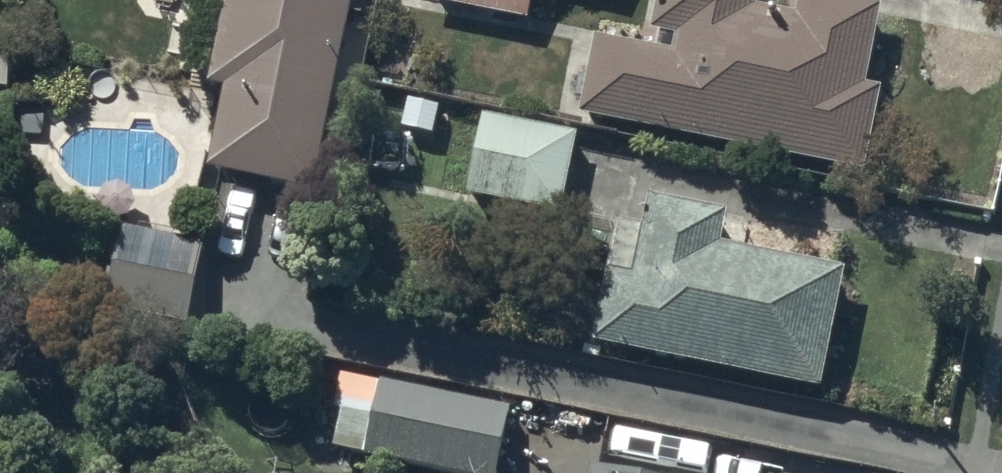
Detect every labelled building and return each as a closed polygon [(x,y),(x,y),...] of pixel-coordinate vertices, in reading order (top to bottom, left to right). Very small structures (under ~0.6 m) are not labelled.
[(210,82),(225,84),(209,167),(312,187),(349,0),(226,0),(210,82)] [(530,17),(534,0),(447,0),(530,17)] [(768,0),(657,0),(648,42),(597,30),(580,104),(863,169),(883,81),(866,78),(883,3),(872,0),(798,0),(796,7),(768,0)] [(578,130),(486,110),(468,191),(560,211),(578,130)] [(820,384),(844,262),(721,238),(728,204),(649,188),(643,221),(616,216),(592,340),(820,384)] [(202,241),(121,228),(107,311),(188,325),(202,241)] [(378,378),(372,409),(339,403),(331,442),(366,448),(365,452),(470,472),(494,472),(508,403),(378,378)] [(590,462),(588,472),(640,472),(590,462)]
